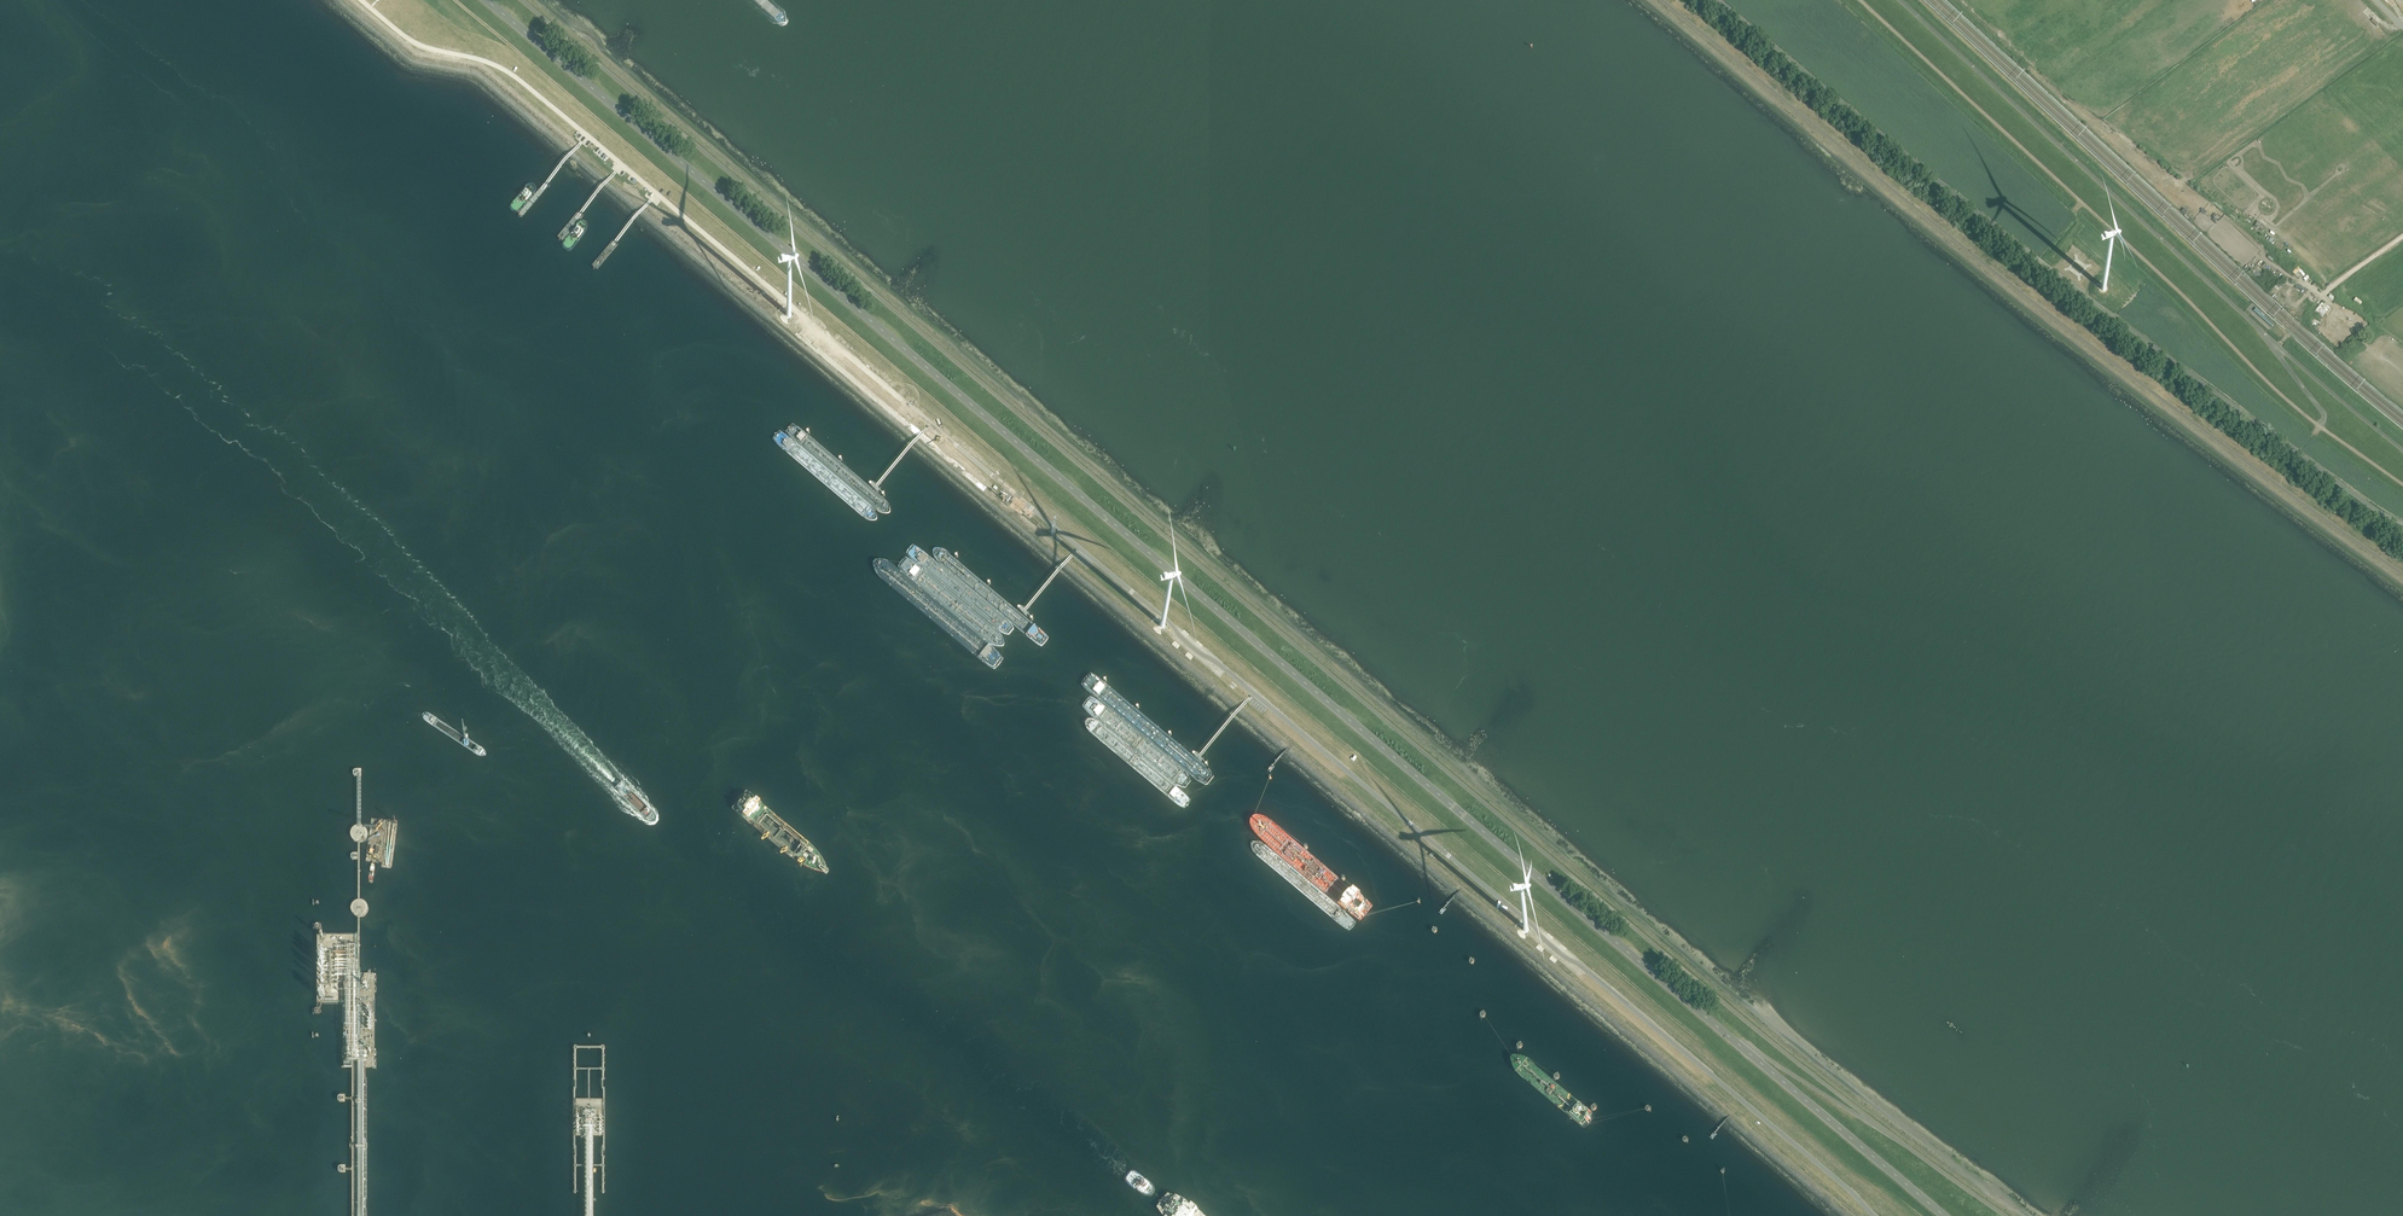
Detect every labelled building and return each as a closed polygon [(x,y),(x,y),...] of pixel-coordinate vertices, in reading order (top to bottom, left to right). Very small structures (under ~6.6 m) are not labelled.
[(2258,221),(2256,225),(2263,230),(2265,227),(2258,221)] [(2284,275),(2280,283),(2285,286),(2289,278),(2284,275)] [(2323,317),(2331,308),(2324,301),(2315,311),(2323,317)] [(2257,309),(2254,312),(2271,327),(2274,324),(2257,309)] [(2310,318),(2314,326),(2318,324),(2315,316),(2310,318)] [(1003,499),(1003,500),(1002,501),(1003,501),(1003,502),(1004,502),(1005,502),(1005,501),(1005,500),(1007,502),(1006,502),(1007,502),(1011,498),(1004,493),(1001,497),(1001,498),(1001,497),(1003,499)]
